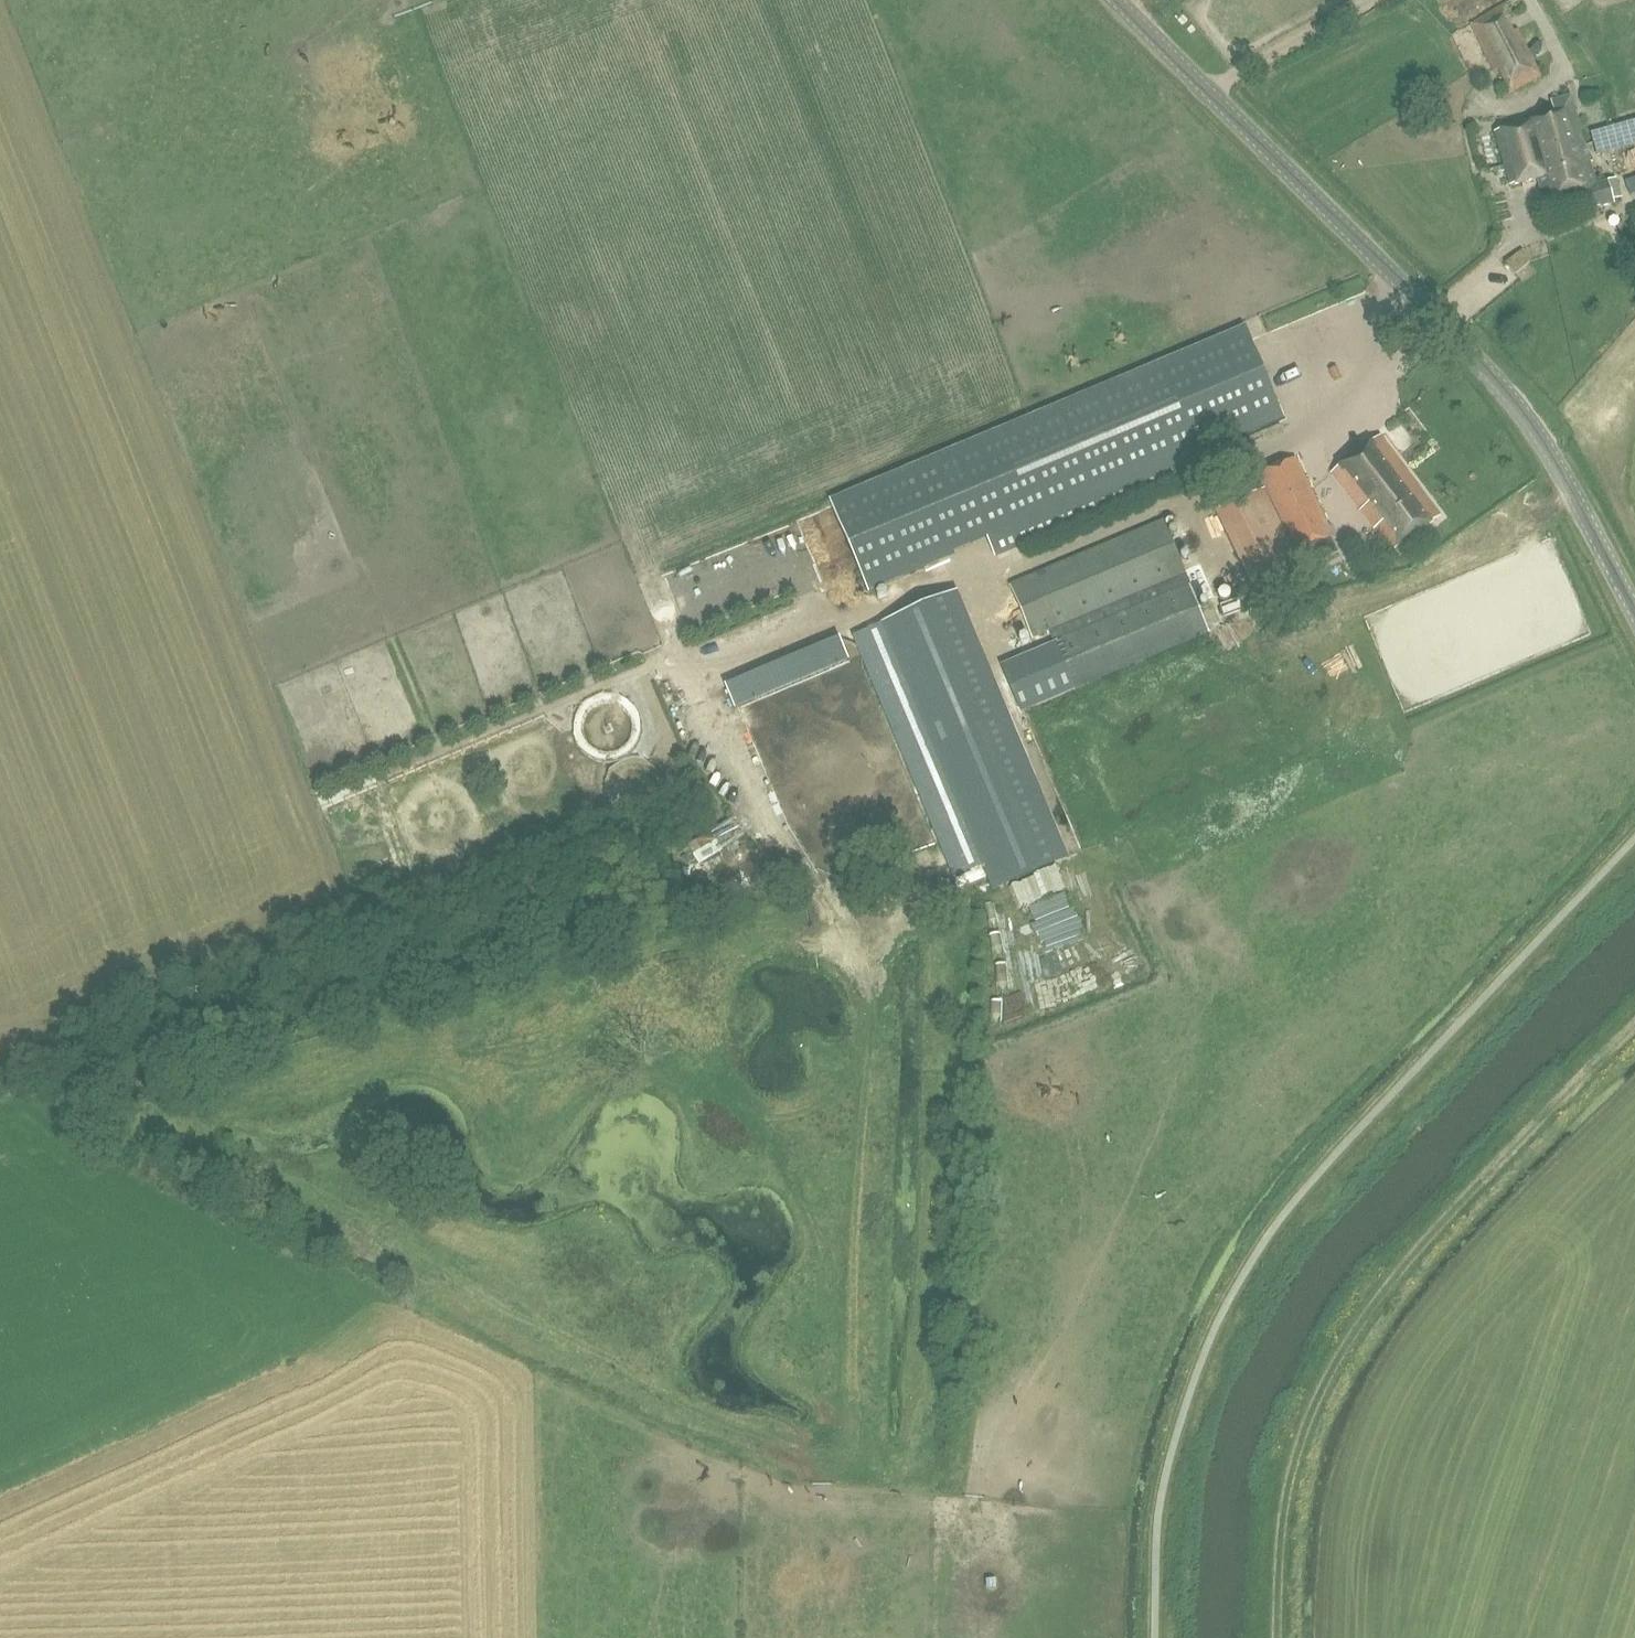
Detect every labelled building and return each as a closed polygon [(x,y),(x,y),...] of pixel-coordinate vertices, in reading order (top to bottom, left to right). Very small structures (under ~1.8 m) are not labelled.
[(1514,31),(1508,18),(1513,15),(1506,4),(1471,23),(1493,72),(1499,69),(1505,81),(1502,83),(1508,93),(1541,75),(1530,52),(1519,29),(1514,31)] [(1596,185),(1571,94),(1551,99),(1555,115),(1495,131),(1509,185),(1537,178),(1543,201),(1575,192),(1581,213),(1602,207),(1601,207),(1613,204),(1607,182),(1596,185)] [(1625,182),(1629,195),(1634,193),(1634,178),(1625,182)] [(1515,256),(1504,265),(1513,275),(1523,267),(1515,256)] [(867,589),(970,546),(1280,416),(1244,331),(837,501),(831,504),(857,564),(867,589)] [(1390,553),(1440,516),(1380,436),(1331,473),(1390,553)] [(1256,592),(1304,569),(1338,552),(1331,537),(1332,536),(1295,459),(1260,476),(1266,488),(1217,511),(1256,592)] [(1010,585),(1040,655),(1003,670),(1020,710),(1209,631),(1162,520),(1010,585)] [(1070,860),(957,592),(882,624),(995,892),(1070,860)] [(1225,650),(1267,632),(1258,612),(1216,630),(1225,650)]
